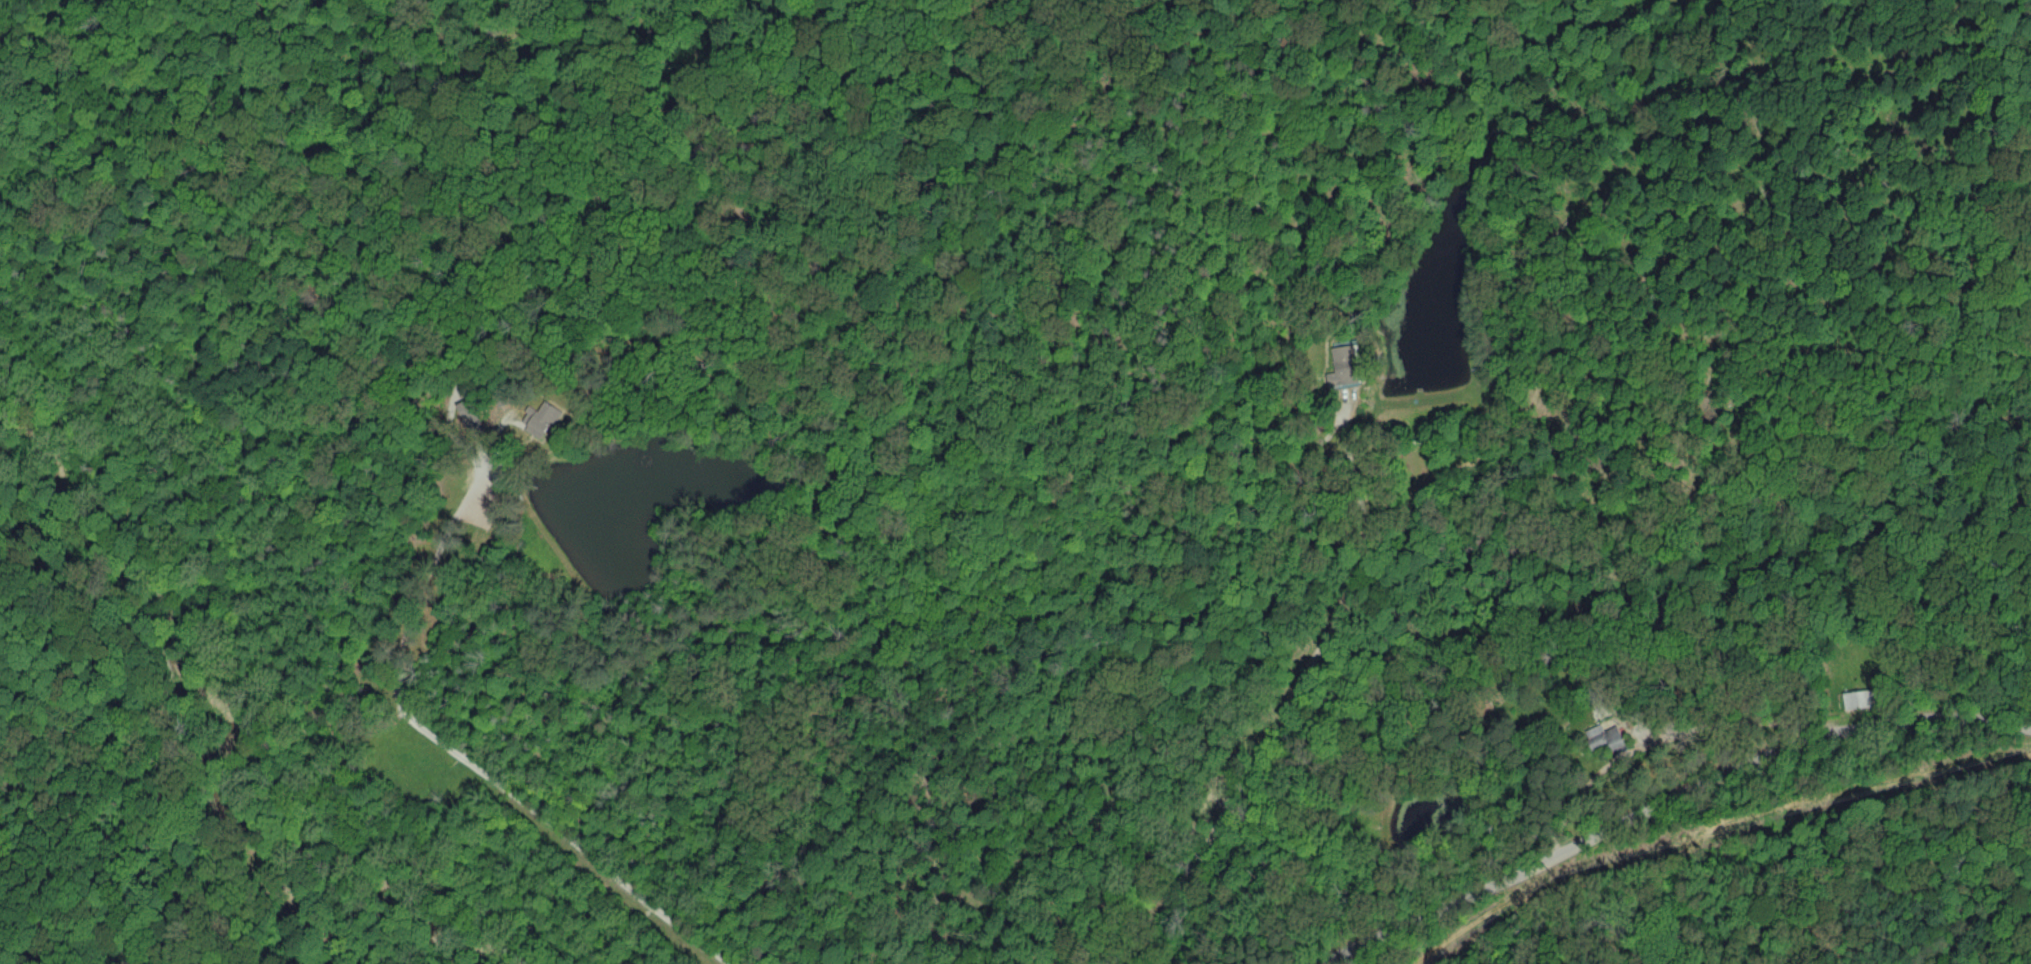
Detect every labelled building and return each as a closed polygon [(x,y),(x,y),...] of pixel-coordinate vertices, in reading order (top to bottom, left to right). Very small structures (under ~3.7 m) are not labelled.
[(1332,356),(1333,373),(1325,373),(1326,385),(1356,384),(1355,358),(1345,358),(1344,351),(1340,352),(1340,355),(1332,356)] [(537,439),(560,414),(544,400),(534,411),(529,407),(517,421),(537,439)]
